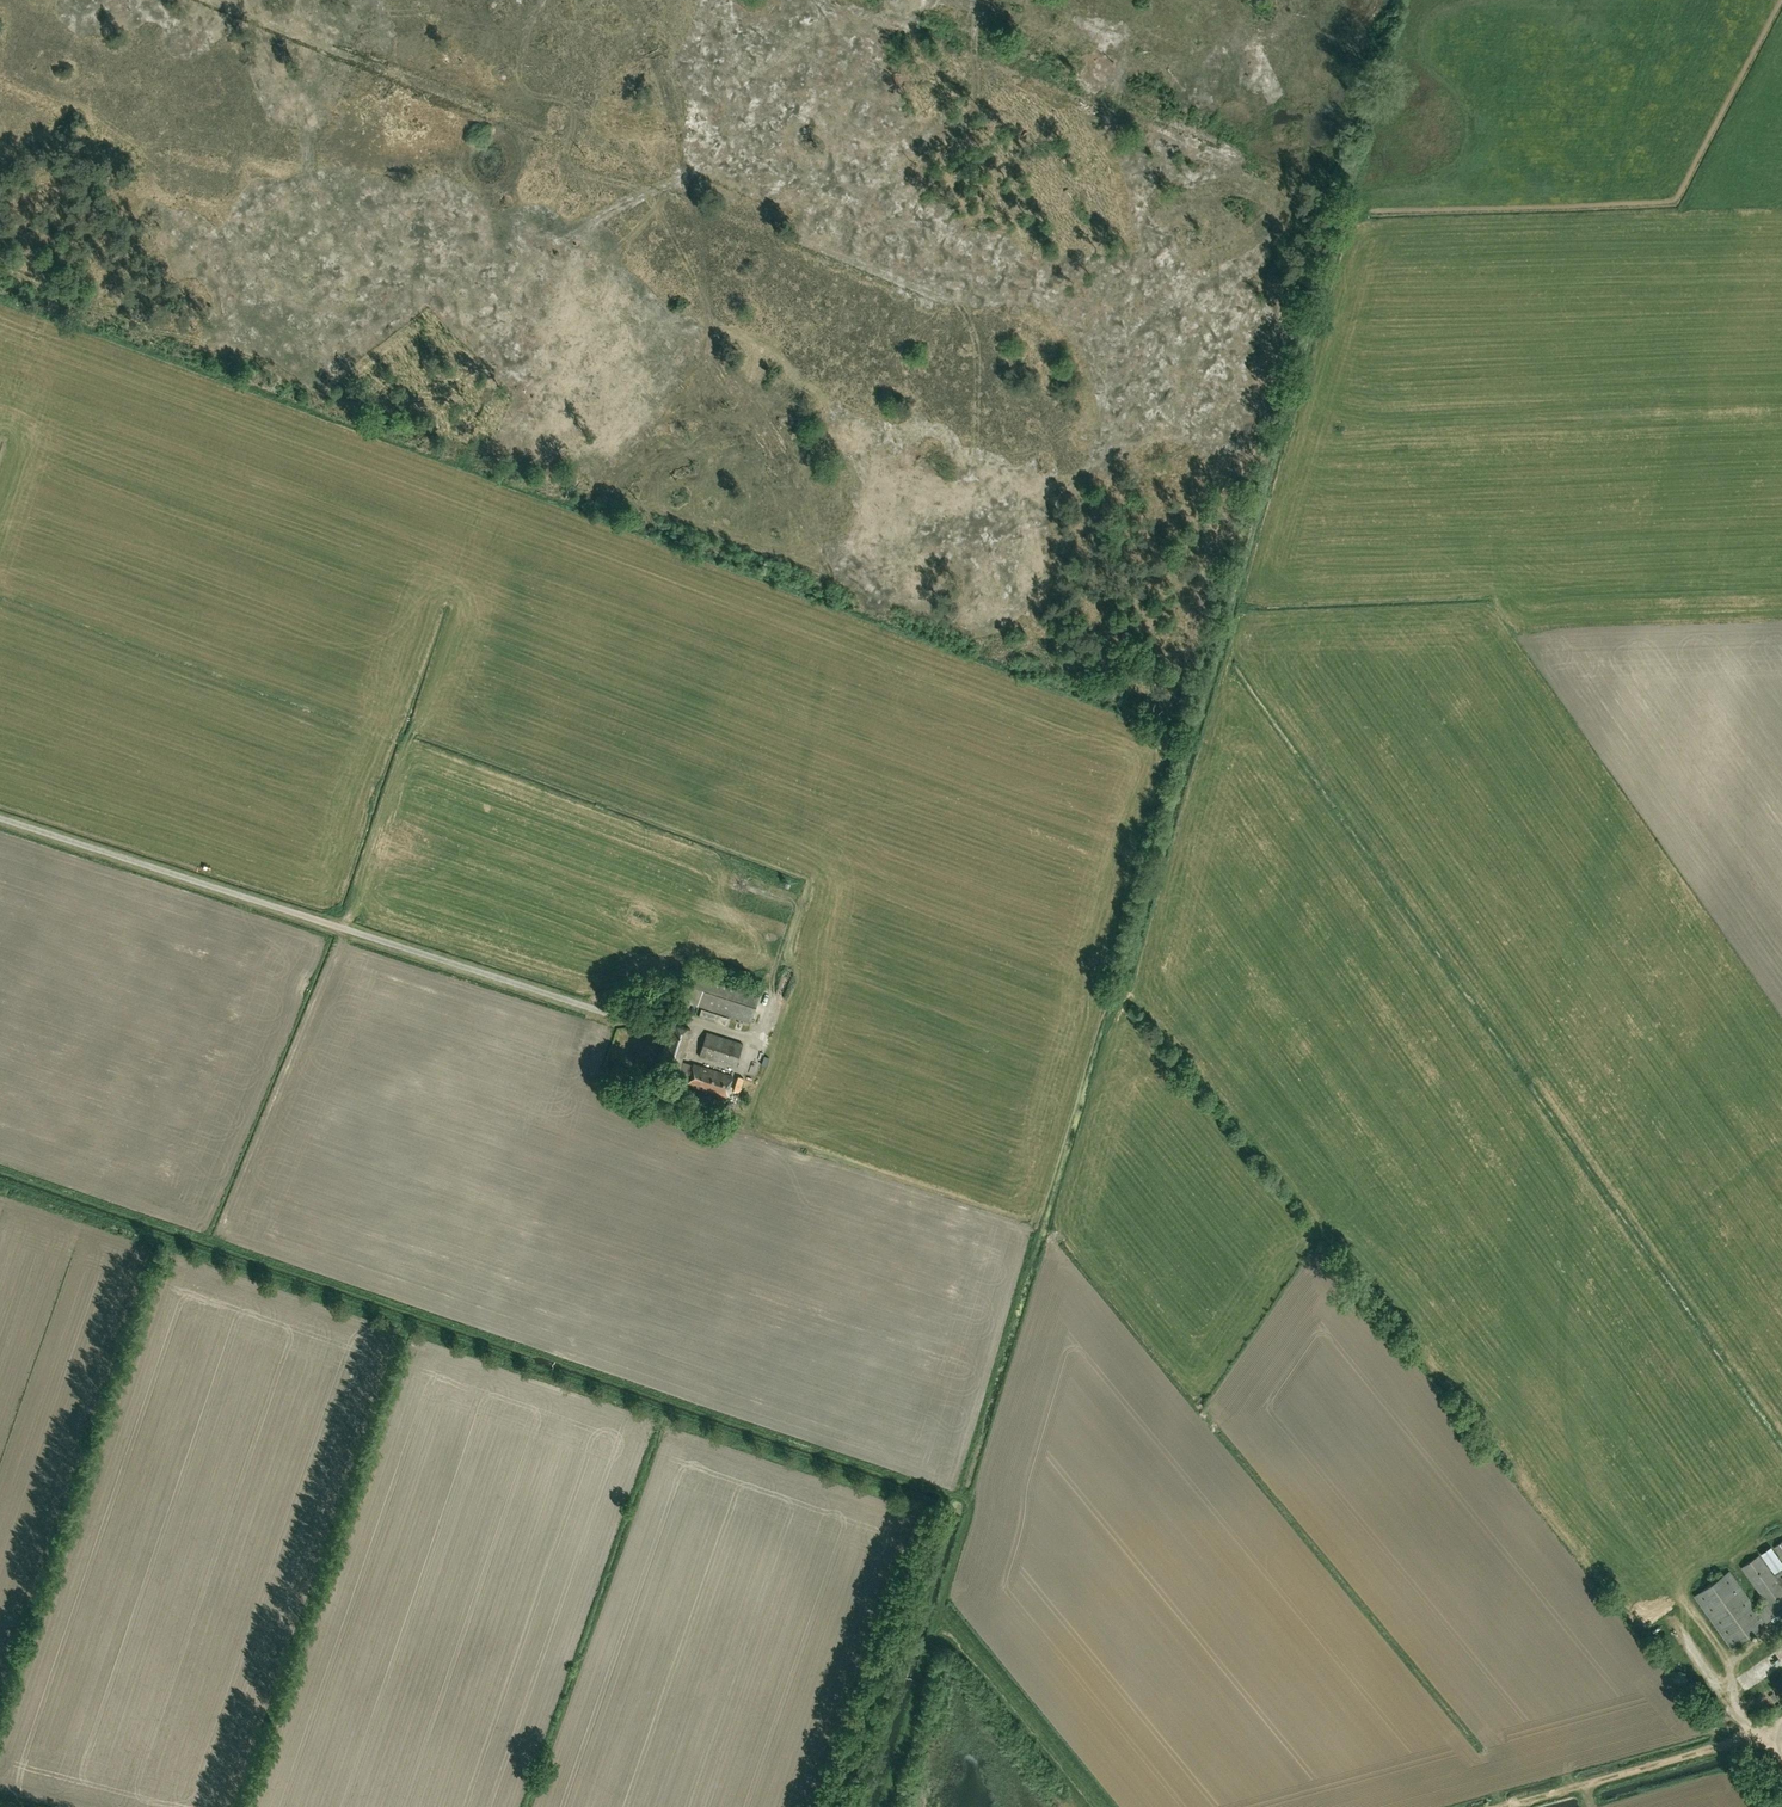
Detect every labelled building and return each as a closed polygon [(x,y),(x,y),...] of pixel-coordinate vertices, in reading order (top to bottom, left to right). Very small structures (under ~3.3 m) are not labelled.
[(678,999),(750,1023),(761,990),(689,967),(678,999)] [(676,1071),(684,1073),(687,1062),(680,1060),(690,1028),(672,1023),(661,1059),(678,1065),(676,1071)] [(706,1032),(698,1056),(735,1068),(743,1044),(706,1032)] [(693,1064),(687,1062),(684,1073),(681,1082),(725,1097),(732,1075),(693,1063),(693,1064)] [(725,1100),(707,1094),(702,1107),(721,1114),(725,1100)] [(1696,1528),(1690,1533),(1698,1545),(1704,1541),(1696,1528)] [(1724,1550),(1729,1547),(1723,1537),(1718,1540),(1724,1550)] [(1772,1546),(1760,1553),(1775,1574),(1774,1574),(1760,1554),(1741,1567),(1766,1605),(1757,1610),(1729,1570),(1695,1595),(1732,1647),(1771,1619),(1774,1622),(1781,1616),(1779,1613),(1781,1611),(1781,1560),(1772,1546)] [(1689,1547),(1678,1554),(1690,1571),(1701,1563),(1689,1547)] [(1677,1614),(1669,1619),(1681,1640),(1687,1636),(1684,1631),(1687,1629),(1677,1614)]
